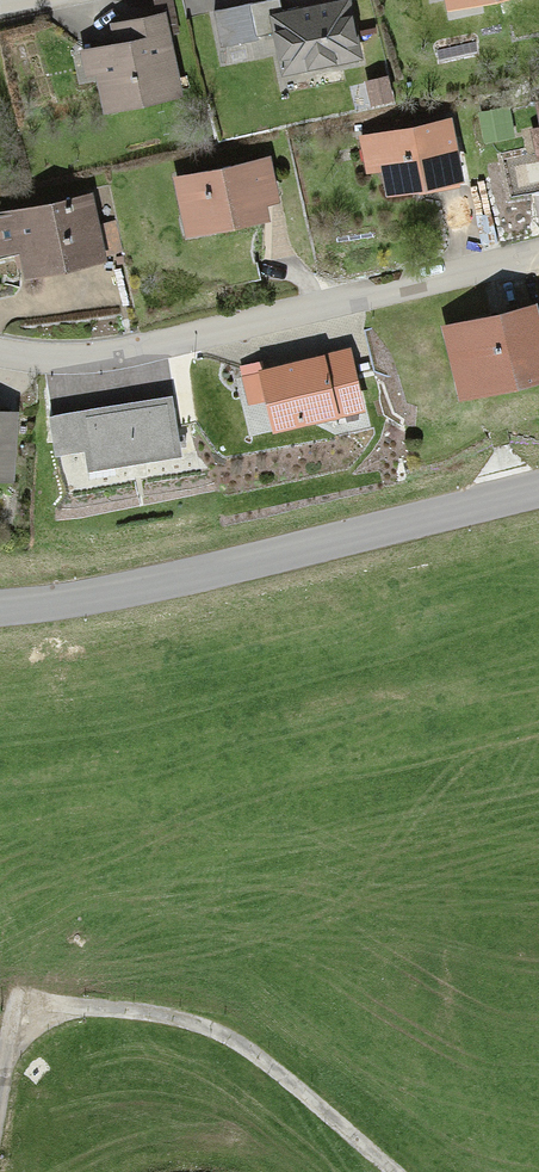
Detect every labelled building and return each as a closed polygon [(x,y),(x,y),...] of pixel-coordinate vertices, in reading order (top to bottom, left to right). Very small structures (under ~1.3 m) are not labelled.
[(426,8),(469,0),(424,0),(426,8)] [(346,4),(270,15),(279,73),(355,62),(346,4)] [(110,46),(79,51),(83,79),(95,77),(100,106),(177,93),(164,17),(107,26),(110,46)] [(502,116),(478,117),(479,137),(503,136),(502,116)] [(447,122),(363,139),(370,172),(381,170),(385,193),(458,179),(447,122)] [(538,158),(538,130),(529,132),(535,159),(538,158)] [(265,163),(174,179),(184,237),(275,221),(265,163)] [(0,214),(0,222),(3,236),(12,234),(21,274),(101,256),(87,194),(0,214)] [(455,328),(470,390),(538,372),(538,307),(455,328)] [(367,407),(350,347),(272,369),(289,429),(367,407)] [(163,373),(56,394),(66,445),(103,438),(107,459),(177,445),(163,373)] [(0,417),(0,482),(9,483),(14,418),(0,417)]
